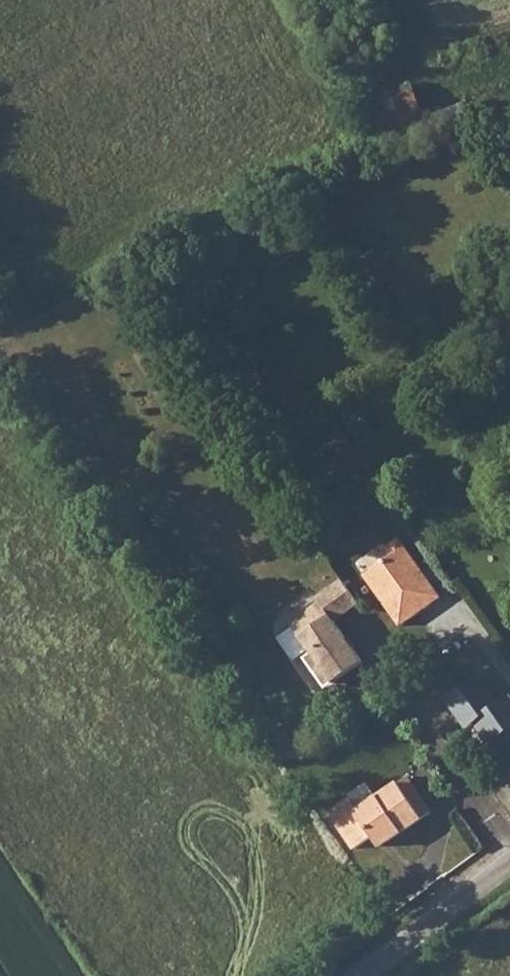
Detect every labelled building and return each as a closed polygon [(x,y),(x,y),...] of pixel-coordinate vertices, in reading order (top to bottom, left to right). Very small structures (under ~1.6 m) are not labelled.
[(363,575),(399,626),(439,597),(398,538),(385,547),(390,556),(363,575)] [(288,620),(293,626),(349,592),(339,579),(311,599),(315,603),(288,620)] [(349,592),(293,626),(311,652),(305,656),(318,674),(324,670),(333,682),(362,661),(334,621),(354,607),(358,604),(349,592)] [(509,694),(497,703),(477,675),(444,698),(466,728),(474,723),(492,748),(509,736),(509,696),(509,694)] [(350,798),(330,811),(355,847),(372,835),(380,846),(430,811),(406,777),(358,810),(350,798)]
